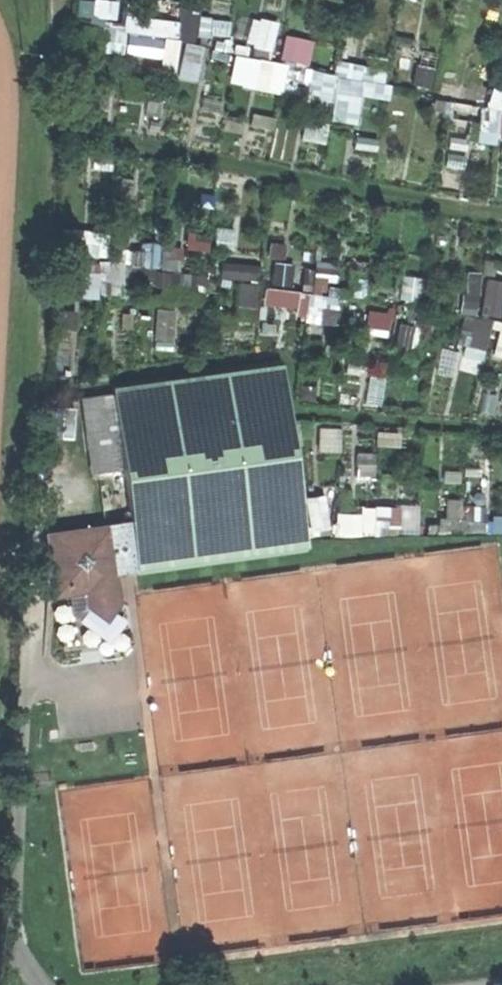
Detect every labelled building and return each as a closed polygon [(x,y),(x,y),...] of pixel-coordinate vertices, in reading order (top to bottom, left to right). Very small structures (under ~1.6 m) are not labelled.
[(285,363),(86,393),(98,472),(128,468),(136,515),(142,561),(311,535),(285,363)] [(71,594),(73,607),(85,622),(98,629),(114,628),(127,620),(131,608),(126,563),(142,561),(136,515),(51,527),(60,595),(71,594)]
